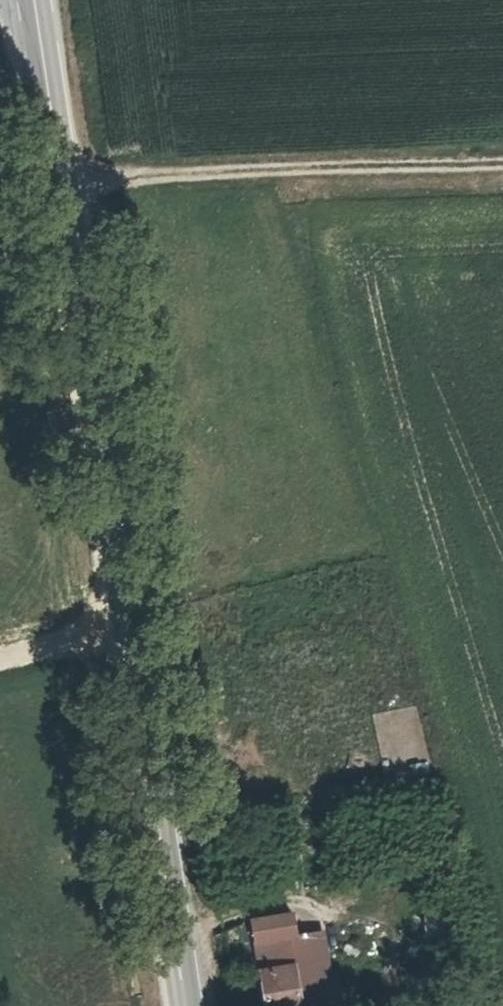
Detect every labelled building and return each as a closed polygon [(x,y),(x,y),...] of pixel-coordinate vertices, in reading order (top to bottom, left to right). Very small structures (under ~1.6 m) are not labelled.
[(254,970),(288,965),(295,1005),(305,1005),(341,1001),(336,974),(330,975),(322,932),(296,938),(291,911),(246,919),(254,970)] [(254,970),(260,1005),(295,1005),(288,965),(254,970)]
